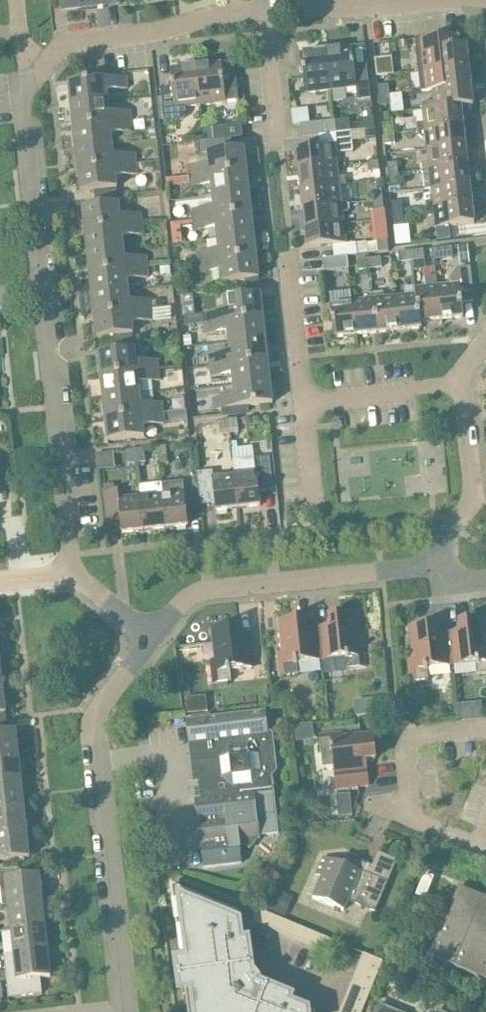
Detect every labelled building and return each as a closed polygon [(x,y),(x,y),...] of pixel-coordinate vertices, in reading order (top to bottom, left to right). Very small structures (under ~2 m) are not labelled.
[(63,10),(119,4),(119,0),(62,0),(63,10)] [(415,40),(417,60),(419,73),(469,67),(466,47),(461,47),(460,35),(415,40)] [(353,49),(327,52),(332,91),(356,88),(357,101),(370,100),(367,67),(355,69),(353,49)] [(332,91),(327,52),(301,55),(306,94),(332,91)] [(235,62),(197,67),(201,106),(239,102),(235,62)] [(386,66),(376,67),(377,77),(388,76),(386,66)] [(201,106),(197,67),(170,70),(173,89),(161,91),(165,124),(179,122),(183,120),(186,117),(187,112),(186,107),(201,106)] [(471,88),(469,67),(419,73),(421,93),(434,91),(434,92),(471,88)] [(128,89),(127,78),(69,84),(71,107),(109,102),(108,91),(128,89)] [(389,86),(378,88),(379,97),(390,96),(389,86)] [(423,112),(461,108),(473,106),(471,88),(434,92),(435,103),(422,105),(423,112)] [(391,107),(390,96),(379,97),(381,108),(391,107)] [(71,107),(74,128),(132,121),(131,111),(110,113),(109,102),(71,107)] [(418,125),(419,132),(463,127),(461,108),(423,112),(425,125),(418,125)] [(365,119),(361,123),(363,131),(363,132),(364,132),(375,131),(373,118),(365,119)] [(133,132),(132,121),(74,128),(76,150),(113,146),(112,134),(133,132)] [(333,121),(321,123),(301,125),(302,138),(319,136),(335,134),(333,121)] [(393,125),(383,126),(384,136),(394,134),(393,125)] [(466,147),(463,127),(419,132),(419,137),(422,140),(426,140),(428,151),(466,147)] [(212,128),(203,129),(205,143),(214,142),(212,128)] [(376,141),(375,131),(364,132),(365,143),(376,141)] [(297,151),(299,171),(338,167),(336,155),(354,152),(351,132),(335,134),(319,136),(321,148),(297,151)] [(396,145),(394,134),(384,136),(385,146),(396,145)] [(190,167),(188,167),(190,178),(247,172),(245,150),(233,151),(231,140),(214,142),(205,143),(198,143),(199,155),(208,154),(209,165),(190,167)] [(76,150),(78,171),(137,165),(136,154),(114,156),(113,146),(76,150)] [(468,166),(466,147),(428,151),(429,163),(423,164),(423,171),(468,166)] [(380,172),(379,162),(368,164),(369,174),(380,172)] [(388,175),(399,174),(398,163),(387,165),(388,175)] [(137,165),(78,171),(81,193),(118,189),(117,177),(138,174),(137,165)] [(470,186),(468,166),(423,171),(426,190),(432,189),(433,190),(470,186)] [(299,171),(301,190),(340,186),(346,185),(346,178),(339,178),(338,167),(299,171)] [(247,172),(190,178),(191,188),(211,186),(212,197),(249,193),(247,172)] [(401,188),(399,174),(388,175),(390,189),(401,188)] [(342,206),(340,186),(301,190),(304,211),(342,206)] [(427,203),(428,210),(472,205),(470,186),(433,190),(434,203),(427,203)] [(371,192),(372,203),(383,201),(382,191),(371,192)] [(249,193),(212,197),(213,208),(194,210),(195,220),(252,214),(249,193)] [(384,212),(383,201),(372,203),(374,213),(384,212)] [(402,203),(392,205),(393,214),(403,213),(402,203)] [(82,209),(85,230),(143,224),(142,213),(121,216),(119,205),(82,209)] [(304,211),(306,230),(344,226),(343,213),(350,212),(349,205),(342,206),(304,211)] [(474,225),(472,205),(428,210),(428,217),(435,216),(436,229),(474,225)] [(405,223),(403,213),(393,214),(395,231),(406,230),(405,223)] [(252,214),(195,220),(196,231),(216,229),(217,240),(254,236),(252,214)] [(143,224),(85,230),(87,253),(125,249),(124,237),(144,235),(143,224)] [(344,226),(306,230),(308,249),(346,245),(344,226)] [(254,236),(217,240),(218,251),(198,253),(199,263),(256,257),(254,236)] [(389,253),(388,242),(377,243),(378,254),(389,253)] [(470,260),(468,248),(460,249),(462,261),(470,260)] [(87,253),(90,274),(148,268),(146,257),(126,259),(125,249),(87,253)] [(452,249),(435,251),(436,261),(453,259),(452,249)] [(425,260),(424,251),(412,253),(413,262),(425,260)] [(402,263),(413,262),(412,253),(401,254),(402,263)] [(256,257),(199,263),(200,274),(221,272),(222,284),(259,280),(256,257)] [(347,257),(322,261),(324,273),(349,270),(347,257)] [(382,259),(370,261),(371,269),(383,268),(382,259)] [(360,271),(371,269),(370,261),(359,262),(360,271)] [(170,267),(160,268),(161,276),(171,275),(170,267)] [(92,296),(130,292),(128,280),(149,278),(148,268),(90,274),(92,296)] [(439,288),(442,320),(464,318),(462,304),(475,303),(471,268),(458,269),(448,284),(448,286),(439,288)] [(421,323),(442,320),(439,288),(438,288),(436,277),(424,279),(425,289),(417,290),(417,296),(421,323)] [(92,296),(94,317),(152,311),(151,300),(131,302),(130,292),(92,296)] [(378,333),(399,331),(395,298),(384,300),(383,293),(373,294),(378,333)] [(356,336),(378,333),(373,294),(363,295),(364,302),(352,303),(356,336)] [(205,313),(206,324),(263,317),(261,296),(225,300),(226,311),(205,313)] [(421,323),(417,296),(395,298),(399,331),(422,328),(421,323)] [(162,301),(152,302),(153,310),(163,309),(162,301)] [(334,338),(356,336),(352,303),(330,305),(334,338)] [(152,311),(94,317),(97,339),(135,335),(134,323),(154,320),(152,311)] [(266,339),(263,317),(206,324),(207,334),(228,331),(229,343),(266,339)] [(191,336),(184,337),(185,348),(192,347),(191,336)] [(268,360),(266,339),(229,343),(230,353),(209,356),(211,367),(268,360)] [(137,351),(118,353),(99,355),(101,378),(159,371),(158,360),(138,362),(137,351)] [(270,381),(268,360),(211,367),(212,377),(233,374),(235,385),(270,381)] [(103,399),(141,395),(140,383),(160,381),(159,371),(101,378),(103,399)] [(273,404),(270,381),(235,385),(236,397),(214,399),(215,411),(273,404)] [(106,420),(163,413),(162,403),(143,405),(141,395),(103,399),(106,420)] [(168,413),(170,424),(187,422),(186,411),(168,413)] [(163,413),(106,420),(108,442),(145,438),(143,427),(165,424),(163,413)] [(238,420),(229,421),(231,433),(240,432),(238,420)] [(222,434),(231,433),(229,421),(220,422),(222,434)] [(166,448),(158,449),(159,462),(168,461),(166,448)] [(144,450),(136,451),(137,464),(146,463),(144,450)] [(129,465),(137,464),(136,451),(127,452),(129,465)] [(257,472),(236,474),(240,509),(261,507),(257,472)] [(216,512),(240,509),(236,474),(212,477),(216,512)] [(184,492),(183,483),(161,485),(166,529),(188,527),(185,492),(184,492)] [(145,532),(166,529),(161,485),(139,487),(140,497),(141,497),(145,532)] [(122,534),(145,532),(141,497),(140,497),(119,499),(118,491),(104,492),(108,524),(121,522),(122,534)] [(330,628),(318,629),(321,660),(346,657),(347,670),(365,667),(363,644),(358,644),(355,615),(329,618),(330,628)] [(321,660),(318,629),(306,630),(305,620),(279,623),(283,652),(278,653),(280,676),(299,674),(297,662),(321,660)] [(448,635),(452,665),(475,662),(477,674),(485,673),(485,627),(485,621),(459,624),(460,634),(448,635)] [(452,665),(448,635),(437,636),(436,626),(410,629),(413,658),(408,659),(411,683),(429,681),(427,668),(452,665)] [(255,667),(254,656),(252,636),(239,638),(238,628),(212,631),(215,660),(211,660),(213,684),(231,682),(230,670),(255,667)] [(265,712),(187,722),(194,783),(199,782),(201,800),(196,801),(201,846),(204,869),(242,865),(240,842),(250,850),(259,839),(260,839),(259,837),(278,835),(273,792),(272,777),(277,771),(273,735),(267,731),(265,712)] [(0,735),(0,761),(19,759),(16,733),(0,735)] [(334,768),(335,777),(337,790),(368,786),(366,761),(376,760),(373,734),(344,738),(343,733),(319,735),(322,769),(334,768)] [(0,761),(0,786),(21,784),(19,759),(0,761)] [(0,786),(0,811),(24,808),(21,784),(0,786)] [(350,795),(336,796),(339,818),(352,817),(350,795)] [(24,808),(0,811),(0,836),(27,833),(24,808)] [(0,836),(0,861),(29,858),(27,833),(0,836)] [(335,863),(323,858),(316,875),(321,877),(313,898),(345,912),(350,901),(376,911),(396,861),(379,854),(373,868),(339,853),(335,863)] [(9,906),(42,902),(40,877),(20,879),(19,869),(0,872),(0,887),(0,886),(2,907),(9,906)] [(485,981),(485,899),(459,888),(430,958),(485,981)] [(175,908),(176,921),(175,920),(176,923),(177,924),(182,962),(177,963),(178,967),(179,967),(179,964),(188,963),(191,990),(182,991),(182,989),(181,989),(181,993),(186,992),(189,1011),(287,1011),(289,1007),(294,1009),(294,1007),(289,1005),(291,1001),(292,1001),(293,1000),(258,986),(262,983),(257,976),(253,979),(250,960),(248,942),(246,942),(247,943),(242,944),(238,915),(183,892),(182,895),(184,896),(180,907),(175,908)] [(275,911),(286,914),(291,898),(280,895),(275,911)] [(42,902),(9,906),(12,931),(45,927),(42,902)] [(253,922),(331,955),(336,943),(258,910),(253,922)] [(48,952),(45,927),(12,931),(14,956),(48,952)] [(48,952),(14,956),(4,957),(9,998),(42,995),(41,979),(51,978),(48,952)] [(383,963),(364,954),(362,958),(361,960),(340,1011),(363,1011),(383,963)]
